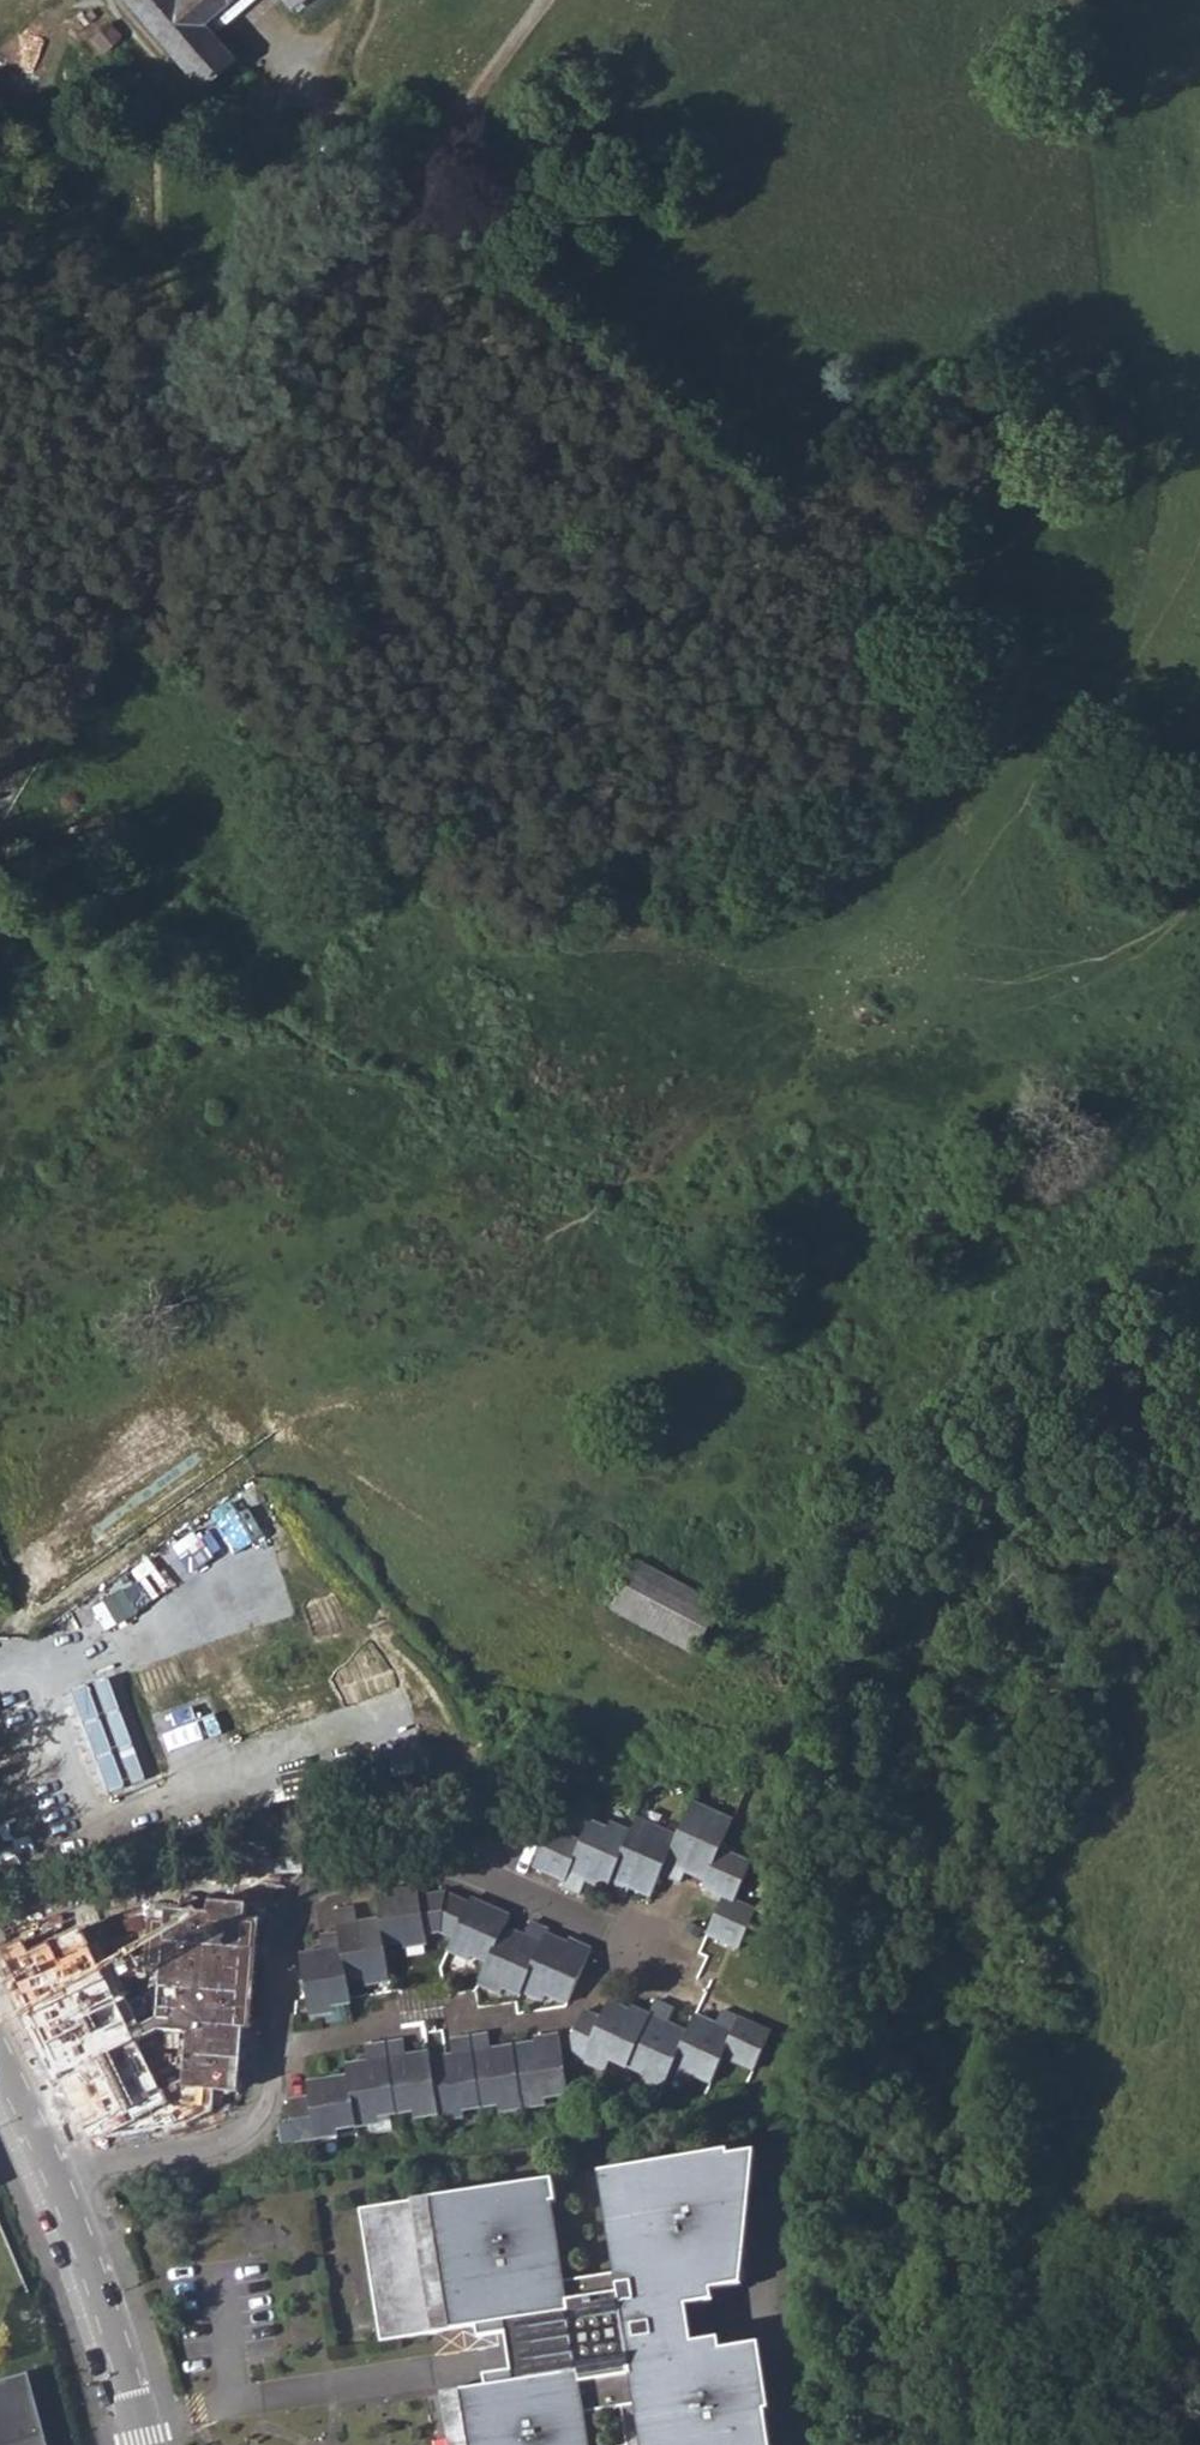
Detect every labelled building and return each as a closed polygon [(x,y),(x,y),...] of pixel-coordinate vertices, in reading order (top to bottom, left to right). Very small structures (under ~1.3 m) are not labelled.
[(189,80),(202,70),(208,77),(221,68),(215,57),(223,50),(211,37),(191,13),(207,0),(117,0),(189,80)] [(252,0),(207,0),(191,13),(211,37),(252,0)] [(293,16),(313,0),(280,0),(293,16)] [(84,39),(94,48),(111,32),(102,22),(84,39)] [(620,1595),(702,1641),(721,1607),(639,1562),(620,1595)] [(690,1935),(723,1951),(740,1916),(719,1906),(735,1869),(702,1853),(714,1825),(677,1808),(660,1843),(623,1825),(619,1834),(596,1824),(591,1833),(572,1824),(561,1847),(532,1834),(516,1870),(545,1884),(543,1887),(561,1896),(568,1883),(604,1901),(610,1890),(634,1903),(648,1872),(663,1880),(667,1872),(689,1883),(687,1892),(706,1899),(690,1935)] [(308,2020),(318,2019),(326,2017),(325,2013),(337,2010),(338,2011),(342,2010),(337,1986),(357,1983),(358,1987),(377,1982),(373,1955),(396,1951),(397,1955),(416,1951),(414,1938),(429,1936),(439,1941),(431,1956),(448,1965),(451,1959),(467,1966),(460,1984),(479,1994),(482,1988),(501,1996),(505,1988),(525,1998),(528,1993),(548,2002),(571,1950),(550,1939),(548,1946),(527,1937),(531,1928),(514,1922),(504,1940),(484,1931),(489,1918),(455,1904),(453,1908),(427,1896),(406,1900),(403,1890),(363,1897),(367,1923),(346,1928),(343,1913),(325,1917),(327,1937),(310,1940),(313,1959),(299,1963),(308,2020)] [(0,1954),(0,1955),(92,2142),(181,2128),(214,2115),(216,2091),(238,2092),(242,2030),(253,2031),(263,1915),(247,1914),(248,1903),(208,1900),(207,1912),(161,1908),(157,2017),(129,2027),(76,1920),(0,1954)] [(349,2133),(375,2128),(389,2126),(388,2118),(394,2117),(419,2112),(421,2120),(452,2115),(453,2120),(479,2116),(479,2109),(510,2104),(511,2110),(556,2103),(554,2096),(577,2091),(571,2056),(579,2055),(606,2067),(609,2060),(624,2067),(629,2062),(646,2070),(643,2075),(662,2084),(673,2062),(694,2072),(696,2069),(713,2076),(723,2055),(756,2070),(774,2030),(722,2006),(717,2019),(696,2010),(688,2027),(668,2018),(672,2006),(657,2000),(652,2010),(634,2003),(633,2007),(613,1998),(602,2020),(585,2013),(573,2041),(567,2041),(565,2034),(544,2037),(545,2045),(500,2052),(498,2041),(463,2047),(466,2060),(441,2063),(439,2056),(416,2060),(415,2049),(377,2056),(379,2068),(355,2072),(355,2083),(316,2092),(317,2100),(296,2103),(304,2150),(349,2141),(349,2133)] [(340,2026),(338,2011),(337,2010),(325,2013),(326,2017),(318,2019),(322,2029),(340,2026)] [(396,2136),(394,2117),(388,2118),(389,2126),(375,2128),(377,2138),(396,2136)] [(727,2296),(747,2163),(705,2168),(705,2164),(587,2179),(597,2260),(632,2256),(638,2308),(635,2308),(646,2393),(704,2385),(702,2368),(740,2363),(747,2421),(751,2420),(743,2355),(679,2363),(671,2303),(727,2296)] [(747,2421),(740,2363),(702,2368),(704,2385),(646,2393),(635,2308),(638,2308),(632,2256),(597,2260),(600,2280),(548,2287),(538,2207),(543,2206),(540,2184),(385,2203),(385,2208),(350,2213),(354,2252),(373,2249),(383,2338),(513,2323),(515,2341),(507,2342),(509,2365),(518,2364),(520,2382),(433,2393),(439,2444),(750,2444),(747,2421)] [(25,2373),(0,2380),(0,2444),(44,2444),(25,2373)]
